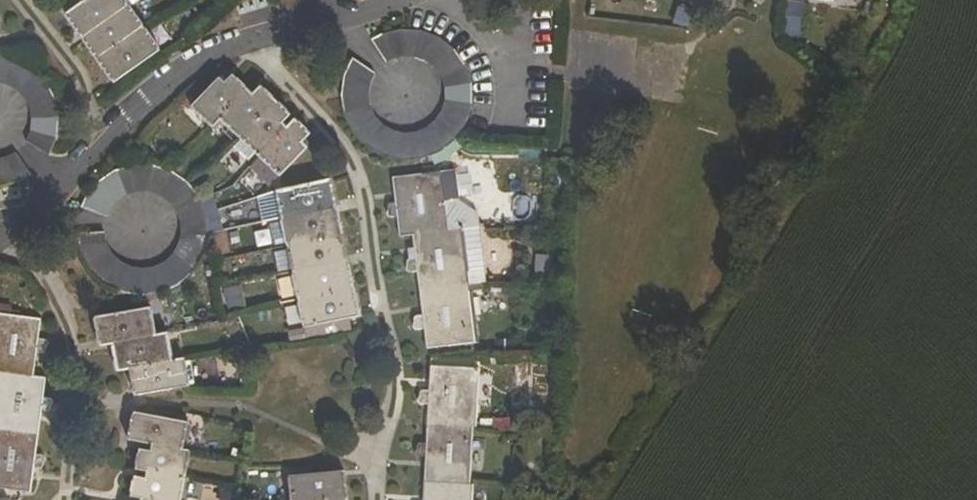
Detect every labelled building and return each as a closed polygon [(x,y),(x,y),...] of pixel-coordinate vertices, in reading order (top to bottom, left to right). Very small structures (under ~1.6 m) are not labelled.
[(67,13),(82,35),(125,5),(122,0),(85,0),(67,13)] [(125,5),(82,35),(98,58),(142,27),(125,5)] [(98,58),(114,80),(158,50),(142,27),(98,58)] [(443,148),(451,142),(459,134),(462,130),(467,120),(470,111),(472,100),(472,90),(471,79),(468,69),(463,60),(457,51),(450,44),(441,37),(432,33),(422,29),(411,28),(401,28),(391,30),(381,33),(371,38),(385,62),(392,58),(400,55),(408,54),(416,55),(424,58),(431,62),(437,67),(441,74),(444,81),(446,89),(446,97),(444,105),(441,112),(436,119),(430,124),(423,128),(415,130),(407,131),(399,130),(391,128),(385,123),(379,118),(374,111),(371,104),(369,96),(370,88),(371,80),(375,73),(352,58),(348,65),(344,74),(342,85),(341,95),(342,106),(345,116),(350,125),(355,134),(363,142),(371,148),(380,153),(390,157),(401,159),(411,159),(422,157),(434,153),(443,148)] [(3,82),(10,85),(17,90),(23,95),(27,102),(30,110),(32,117),(31,126),(29,133),(26,141),(48,156),(52,149),(54,145),(57,135),(59,125),(59,114),(57,104),(54,94),(49,85),(42,76),(35,69),(26,63),(16,58),(6,56),(0,55),(0,82),(3,82)] [(211,126),(220,117),(247,88),(233,74),(224,83),(219,78),(192,107),(211,126)] [(220,117),(239,136),(275,98),(261,85),(253,93),(247,88),(220,117)] [(275,98),(239,136),(241,138),(257,153),(260,156),(287,128),(281,122),(289,113),(275,98)] [(309,133),(295,119),(287,128),(260,156),(280,175),(307,146),(302,140),(309,133)] [(257,153),(241,138),(234,145),(249,160),(257,153)] [(26,178),(30,175),(14,152),(5,155),(0,156),(0,186),(6,185),(16,182),(26,178)] [(106,239),(105,230),(77,233),(79,243),(81,253),(86,262),(91,270),(99,278),(108,285),(117,289),(126,293),(136,294),(146,295),(157,293),(166,290),(176,286),(186,278),(194,270),(199,262),(203,255),(206,245),(208,234),(208,224),(207,213),(203,203),(198,194),(192,185),(185,178),(176,172),(167,167),(156,164),(146,163),(135,163),(125,165),(115,168),(106,174),(98,180),(90,188),(85,197),(80,206),(106,216),(109,209),(114,203),(120,197),(128,194),(134,192),(143,191),(150,191),(159,194),(166,199),(172,204),(176,211),(179,218),(181,225),(181,233),(179,241),(175,248),(171,255),(164,260),(157,264),(150,266),(142,267),(134,266),(125,262),(121,259),(114,253),(109,247),(106,239)] [(411,233),(478,225),(476,215),(454,199),(445,200),(442,172),(392,178),(395,202),(390,203),(388,204),(387,205),(387,210),(386,212),(386,214),(388,216),(389,217),(396,216),(399,235),(411,233)] [(336,206),(330,179),(275,191),(281,218),(336,206)] [(336,206),(281,218),(286,244),(341,232),(336,206)] [(478,225),(411,233),(415,258),(409,259),(407,260),(406,262),(405,269),(406,271),(408,272),(416,271),(418,291),(465,285),(469,285),(485,282),(478,225)] [(286,244),(292,272),(347,260),(341,232),(286,244)] [(292,272),(297,299),(353,287),(347,260),(292,272)] [(475,341),(469,285),(465,285),(418,291),(421,315),(416,315),(414,317),(412,326),(413,328),(415,329),(423,328),(425,348),(475,341)] [(234,288),(240,308),(244,307),(240,287),(234,288)] [(297,299),(303,326),(319,322),(359,314),(353,287),(297,299)] [(240,308),(234,288),(224,290),(228,310),(240,308)] [(95,317),(100,345),(111,343),(155,334),(150,307),(95,317)] [(34,376),(36,353),(45,355),(46,342),(38,341),(41,318),(0,313),(0,371),(34,376)] [(116,370),(129,368),(172,360),(167,332),(155,334),(111,343),(116,370)] [(189,384),(185,358),(172,360),(129,368),(134,395),(189,384)] [(449,423),(474,425),(477,425),(479,368),(429,366),(428,390),(422,390),(421,391),(419,392),(419,395),(417,399),(418,401),(420,404),(427,404),(425,436),(449,437),(449,423)] [(38,434),(42,409),(50,410),(51,398),(43,397),(46,378),(34,376),(0,371),(0,430),(38,434)] [(127,438),(150,442),(183,448),(188,422),(132,410),(127,438)] [(449,437),(425,436),(425,444),(419,444),(418,444),(417,446),(415,452),(415,454),(417,456),(425,456),(423,481),(470,483),(474,425),(449,423),(449,437)] [(0,430),(0,487),(14,489),(30,492),(34,466),(42,467),(45,455),(35,454),(38,434),(0,430)] [(185,477),(190,449),(183,448),(150,442),(149,450),(138,448),(134,468),(145,470),(185,477)] [(140,497),(154,499),(180,499),(185,477),(145,470),(144,476),(133,474),(129,496),(140,497)] [(290,499),(320,499),(346,498),(344,470),(312,473),(287,475),(290,499)] [(473,483),(470,483),(423,481),(422,499),(472,499),(473,483)]
